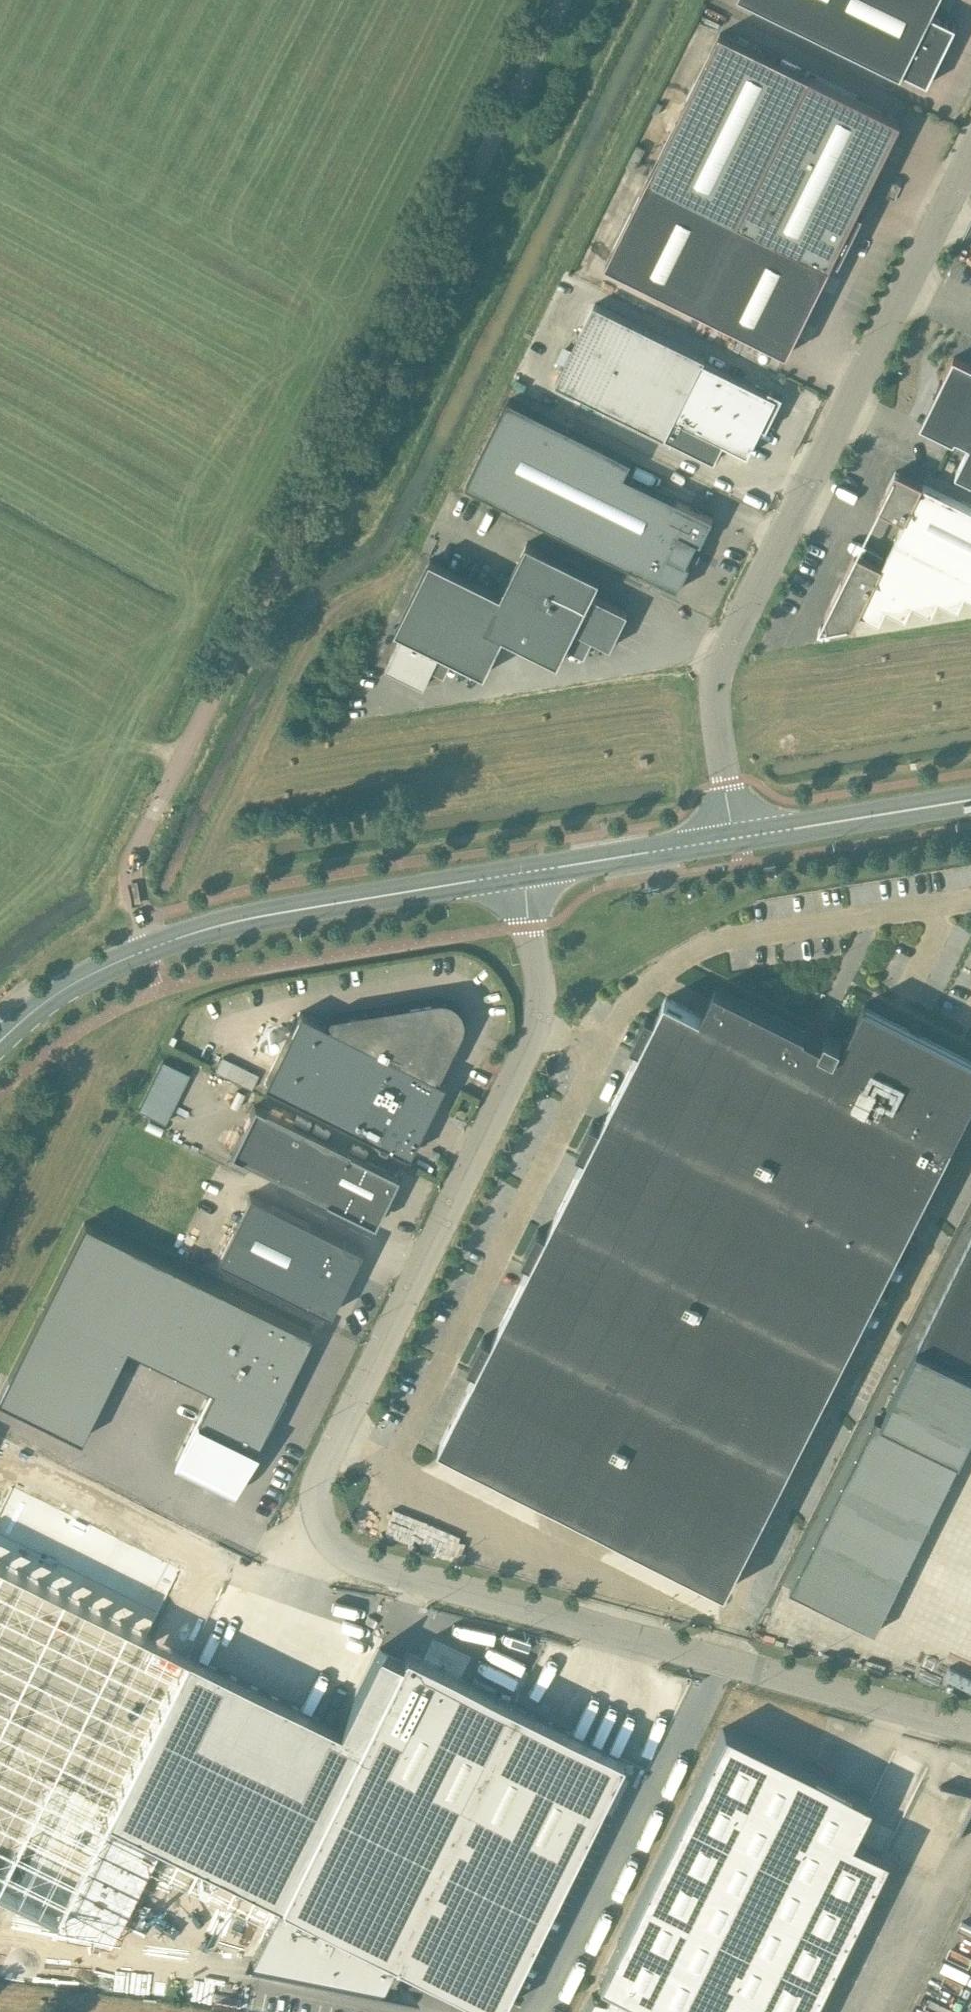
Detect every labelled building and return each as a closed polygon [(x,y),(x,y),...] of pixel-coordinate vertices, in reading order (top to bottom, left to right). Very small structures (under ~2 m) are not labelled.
[(901,74),(903,70),(928,83),(956,25),(931,13),(938,0),(750,0),(901,74)] [(902,121),(810,75),(721,31),(606,263),(787,353),(833,260),(839,263),(863,214),(857,211),(902,121)] [(610,218),(619,222),(644,170),(635,166),(610,218)] [(706,357),(595,302),(556,381),(715,459),(724,441),(748,454),(762,425),(766,427),(765,428),(766,428),(783,395),(769,388),(769,389),(770,390),(768,392),(704,360),(706,357)] [(721,321),(716,331),(753,350),(759,340),(721,321)] [(954,355),(943,377),(946,378),(944,382),(940,380),(933,394),(937,396),(924,423),(940,431),(939,433),(955,440),(956,437),(970,444),(956,472),(970,480),(970,364),(954,355)] [(632,458),(509,398),(467,484),(678,588),(691,563),(687,562),(698,540),(701,542),(714,517),(625,473),(632,458)] [(896,469),(878,506),(904,520),(882,564),(856,551),(825,612),(828,629),(854,624),(861,611),(880,620),(887,606),(906,616),(913,602),(932,612),(939,598),(959,607),(966,593),(970,596),(970,506),(924,483),(896,469)] [(486,625),(504,634),(559,661),(567,645),(585,654),(593,637),(611,646),(628,611),(592,593),(600,577),(527,541),(502,592),(486,625)] [(485,672),(504,634),(486,625),(502,592),(431,558),(396,628),(404,632),(387,665),(425,684),(433,667),(445,673),(454,657),(485,672)] [(440,1443),(442,1444),(724,1587),(727,1588),(736,1569),(754,1535),(834,1376),(970,1105),(970,1060),(865,1007),(868,1002),(866,1001),(841,1051),(837,1049),(842,1040),(827,1032),(825,1036),(807,1028),(806,1031),(716,985),(702,1014),(666,996),(656,1017),(647,1013),(632,1042),(641,1047),(602,1124),(593,1120),(577,1149),(586,1154),(547,1231),(538,1227),(523,1257),(532,1261),(493,1338),(484,1334),(469,1364),(478,1368),(467,1390),(450,1424),(440,1443)] [(445,997),(441,996),(437,997),(330,1014),(327,1018),(300,1011),(265,1083),(408,1154),(444,1082),(433,1077),(434,1074),(438,1076),(459,1033),(463,1024),(463,1021),(463,1017),(462,1013),(461,1009),(458,1006),(456,1003),(453,1000),(449,998),(445,997)] [(252,1086),(259,1072),(223,1055),(216,1069),(252,1086)] [(189,1072),(163,1059),(139,1109),(165,1122),(189,1072)] [(398,1175),(254,1104),(249,1114),(250,1115),(243,1129),(242,1128),(230,1153),(374,1223),(398,1175)] [(362,1248),(250,1193),(218,1258),(269,1284),(330,1313),(362,1248)] [(84,1221),(0,1392),(0,1399),(81,1438),(126,1345),(213,1387),(178,1459),(235,1487),(311,1333),(84,1221)] [(938,1345),(970,1361),(970,1274),(938,1345)] [(970,1438),(970,1372),(918,1346),(882,1420),(961,1459),(970,1438)] [(114,1945),(152,1868),(266,1924),(250,1957),(380,1983),(393,1958),(497,2010),(622,1757),(406,1650),(401,1660),(380,1650),(381,1648),(379,1647),(339,1728),(188,1654),(0,1561),(0,1889),(114,1945)] [(723,1727),(618,1940),(599,1980),(608,1985),(605,1996),(592,1993),(582,2011),(807,2011),(866,1894),(865,1894),(885,1855),(849,1837),(868,1799),(723,1727)]
